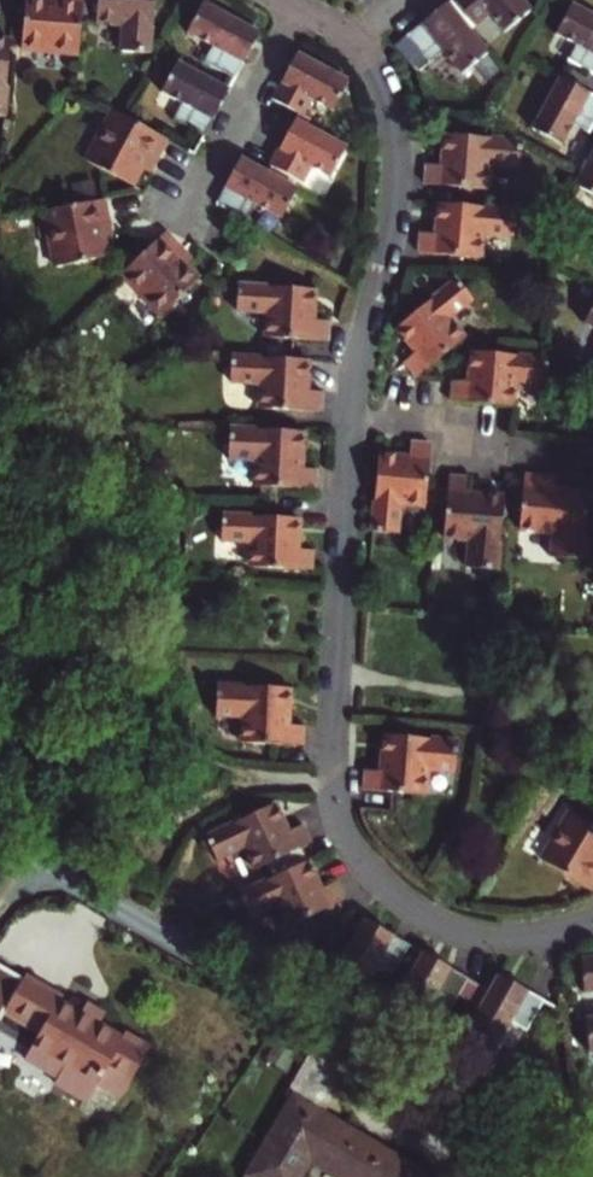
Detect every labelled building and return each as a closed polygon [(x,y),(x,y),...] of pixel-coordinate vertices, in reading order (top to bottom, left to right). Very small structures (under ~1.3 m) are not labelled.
[(15,45),(72,50),(76,0),(19,0),(15,45)] [(140,0),(90,0),(88,19),(114,22),(111,50),(135,53),(140,0)] [(533,11),(523,0),(456,0),(478,27),(493,15),(507,33),(533,11)] [(254,33),(238,25),(198,3),(182,32),(206,45),(197,61),(229,79),(254,33)] [(464,76),(490,54),(449,4),(409,37),(431,65),(446,53),(464,76)] [(571,7),(556,36),(576,46),(568,63),(592,76),(592,18),(571,7)] [(342,84),(291,56),(266,101),(297,118),(306,102),(326,113),(342,84)] [(223,90),(171,62),(155,91),(175,102),(166,118),(197,136),(223,90)] [(591,96),(562,81),(534,132),(561,147),(572,128),(589,137),(592,130),(592,99),(590,97),(591,96)] [(161,141),(108,112),(80,162),(126,187),(136,169),(141,159),(149,163),(161,141)] [(340,148),(289,121),(263,167),(295,184),(305,167),(325,177),(340,148)] [(524,145),(449,136),(445,167),(431,165),(428,184),(490,192),(493,166),(521,169),(524,145)] [(577,187),(592,196),(592,157),(577,187)] [(141,159),(136,169),(143,173),(149,163),(141,159)] [(274,219),(290,189),(260,173),(234,159),(208,205),(239,222),(249,205),(274,219)] [(39,210),(48,266),(100,258),(97,239),(95,227),(104,226),(100,200),(39,210)] [(515,212),(440,204),(437,234),(422,233),(419,253),(482,259),(484,235),(513,238),(515,212)] [(95,227),(97,239),(106,237),(104,226),(95,227)] [(160,232),(115,275),(155,316),(193,280),(179,265),(172,257),(178,251),(160,232)] [(172,257),(179,265),(186,258),(178,251),(172,257)] [(415,376),(464,338),(449,317),(471,300),(456,281),(396,327),(415,351),(402,361),(415,376)] [(306,322),(308,292),(232,288),(231,313),(260,314),(258,340),(320,343),(321,323),(306,322)] [(468,382),(454,381),(452,400),(513,406),(516,381),(545,383),(547,359),(472,352),(468,382)] [(251,382),(250,408),(312,411),(313,390),(297,389),(300,360),(223,356),(222,381),(251,382)] [(295,432),(222,428),(220,459),(247,461),(246,487),(308,489),(309,469),(293,469),(295,432)] [(426,507),(428,473),(431,444),(410,441),(409,457),(379,454),(373,530),(398,533),(401,504),(426,507)] [(576,558),(583,491),(548,487),(549,476),(519,473),(513,529),(548,533),(546,555),(576,558)] [(471,477),(449,475),(444,538),(470,541),(467,569),(492,571),(499,495),(469,492),(471,477)] [(242,565),(305,568),(306,548),(291,547),(292,517),(216,514),(215,539),(244,540),(242,565)] [(283,719),(285,682),(213,678),(211,709),(239,710),(237,736),(297,739),(298,720),(283,719)] [(460,741),(387,734),(383,770),(368,768),(366,787),(427,794),(430,768),(457,771),(460,741)] [(274,802),(205,835),(216,857),(242,845),(253,868),(309,841),(300,822),(286,828),(274,802)] [(543,856),(588,883),(592,876),(592,820),(573,807),(543,856)] [(305,859),(236,892),(246,914),(274,901),(284,924),(340,897),(332,879),(318,885),(305,859)] [(403,940),(359,914),(328,966),(356,982),(368,962),(385,972),(403,940)] [(416,947),(386,998),(415,1015),(426,995),(443,1005),(461,973),(416,947)] [(579,958),(582,992),(592,991),(592,957),(579,958)] [(541,1000),(496,973),(487,989),(463,1029),(493,1046),(508,1021),(523,1030),(541,1000)] [(61,995),(25,974),(2,1012),(36,1031),(28,1045),(94,1084),(104,1067),(128,1081),(147,1048),(121,1033),(120,1036),(58,1000),(61,995)] [(584,1016),(587,1051),(592,1050),(592,1016),(584,1016)] [(248,1176),(299,1176),(309,1161),(336,1176),(425,1176),(321,1116),(349,1069),(316,1050),(288,1097),(293,1100),(248,1176)]
